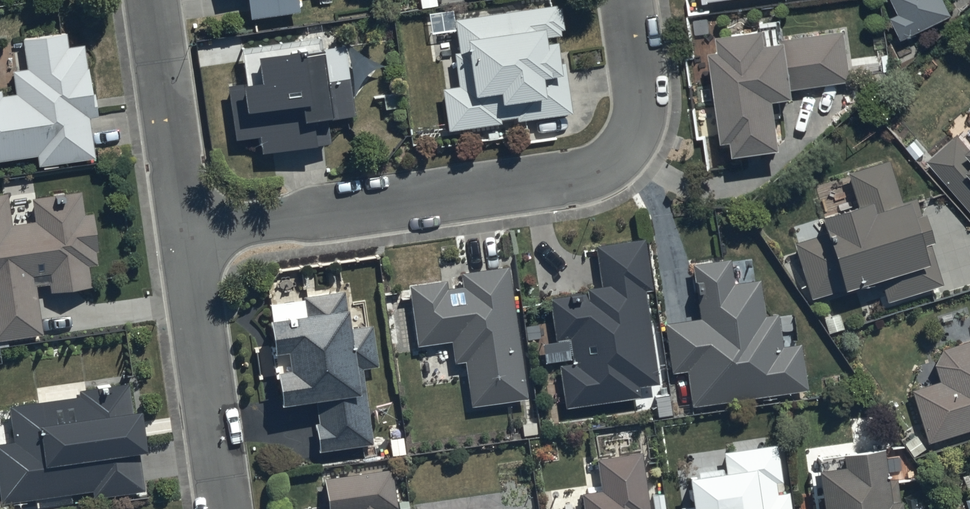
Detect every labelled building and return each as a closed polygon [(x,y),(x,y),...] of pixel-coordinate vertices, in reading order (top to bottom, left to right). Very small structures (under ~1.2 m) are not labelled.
[(252,15),(301,9),(299,0),(250,0),(252,15)] [(441,83),(448,126),(501,118),(500,115),(515,112),(515,116),(571,107),(564,65),(562,65),(557,34),(560,33),(559,26),(564,25),(560,0),(552,0),(455,16),(460,47),(453,48),(459,80),(441,83)] [(903,34),(954,9),(949,0),(887,0),(903,34)] [(761,17),(761,21),(720,27),(722,40),(714,42),(727,133),(735,132),(737,145),(784,138),(777,92),(798,89),(798,85),(851,77),(844,27),(790,35),(790,32),(784,33),(781,14),(761,17)] [(36,151),(38,162),(97,153),(90,114),(100,113),(98,97),(95,98),(86,42),(69,44),(66,28),(23,35),(28,64),(13,66),(17,90),(3,92),(2,86),(0,86),(0,157),(36,151)] [(246,79),(229,82),(237,135),(260,131),(263,147),(333,136),(329,116),(357,111),(346,40),(339,41),(338,36),(329,37),(328,31),(241,45),(246,79)] [(967,144),(957,132),(929,156),(937,165),(933,168),(944,181),(948,178),(969,203),(969,141),(967,144)] [(823,219),(789,229),(812,295),(846,285),(845,282),(881,271),(888,298),(941,282),(929,241),(933,239),(924,209),(921,210),(916,194),(909,196),(908,193),(900,196),(889,158),(847,170),(855,196),(835,202),(835,204),(820,209),(823,219)] [(0,192),(0,336),(44,331),(38,280),(50,278),(51,287),(93,282),(91,261),(99,260),(97,246),(100,246),(96,210),(86,211),(83,187),(33,193),(36,217),(13,220),(9,191),(0,192)] [(586,289),(550,293),(555,336),(569,334),(572,359),(560,360),(565,405),(641,396),(639,382),(657,380),(646,287),(652,287),(646,235),(597,241),(602,281),(585,283),(586,289)] [(699,316),(664,321),(669,368),(687,366),(691,400),(807,386),(802,341),(782,344),(778,310),(763,312),(759,278),(734,281),(730,255),(692,260),(699,316)] [(445,278),(409,283),(417,341),(451,336),(454,358),(464,357),(470,402),(527,394),(509,263),(460,269),(462,285),(446,287),(445,278)] [(269,300),(270,312),(273,343),(287,342),(289,361),(277,363),(281,396),(317,392),(320,418),(314,419),(317,447),(372,441),(363,365),(377,363),(373,322),(350,325),(348,300),(344,301),(343,287),(304,291),(305,297),(269,300)] [(926,438),(969,425),(969,337),(943,343),(934,360),(938,376),(938,377),(911,386),(926,438)] [(0,440),(0,481),(2,499),(93,486),(94,494),(145,487),(139,445),(150,444),(145,404),(133,405),(129,377),(81,384),(82,391),(10,401),(16,438),(0,440)] [(679,503),(680,508),(791,508),(788,489),(779,491),(777,478),(782,477),(777,441),(723,449),(725,464),(689,469),(694,501),(679,503)] [(903,491),(898,492),(896,471),(900,471),(899,457),(885,458),(883,441),(822,448),(823,460),(817,461),(823,508),(905,508),(903,491)] [(643,449),(596,455),(599,487),(582,489),(584,508),(650,508),(643,449)] [(324,474),(329,508),(354,508),(360,508),(377,508),(377,506),(398,503),(392,465),(324,474)]
